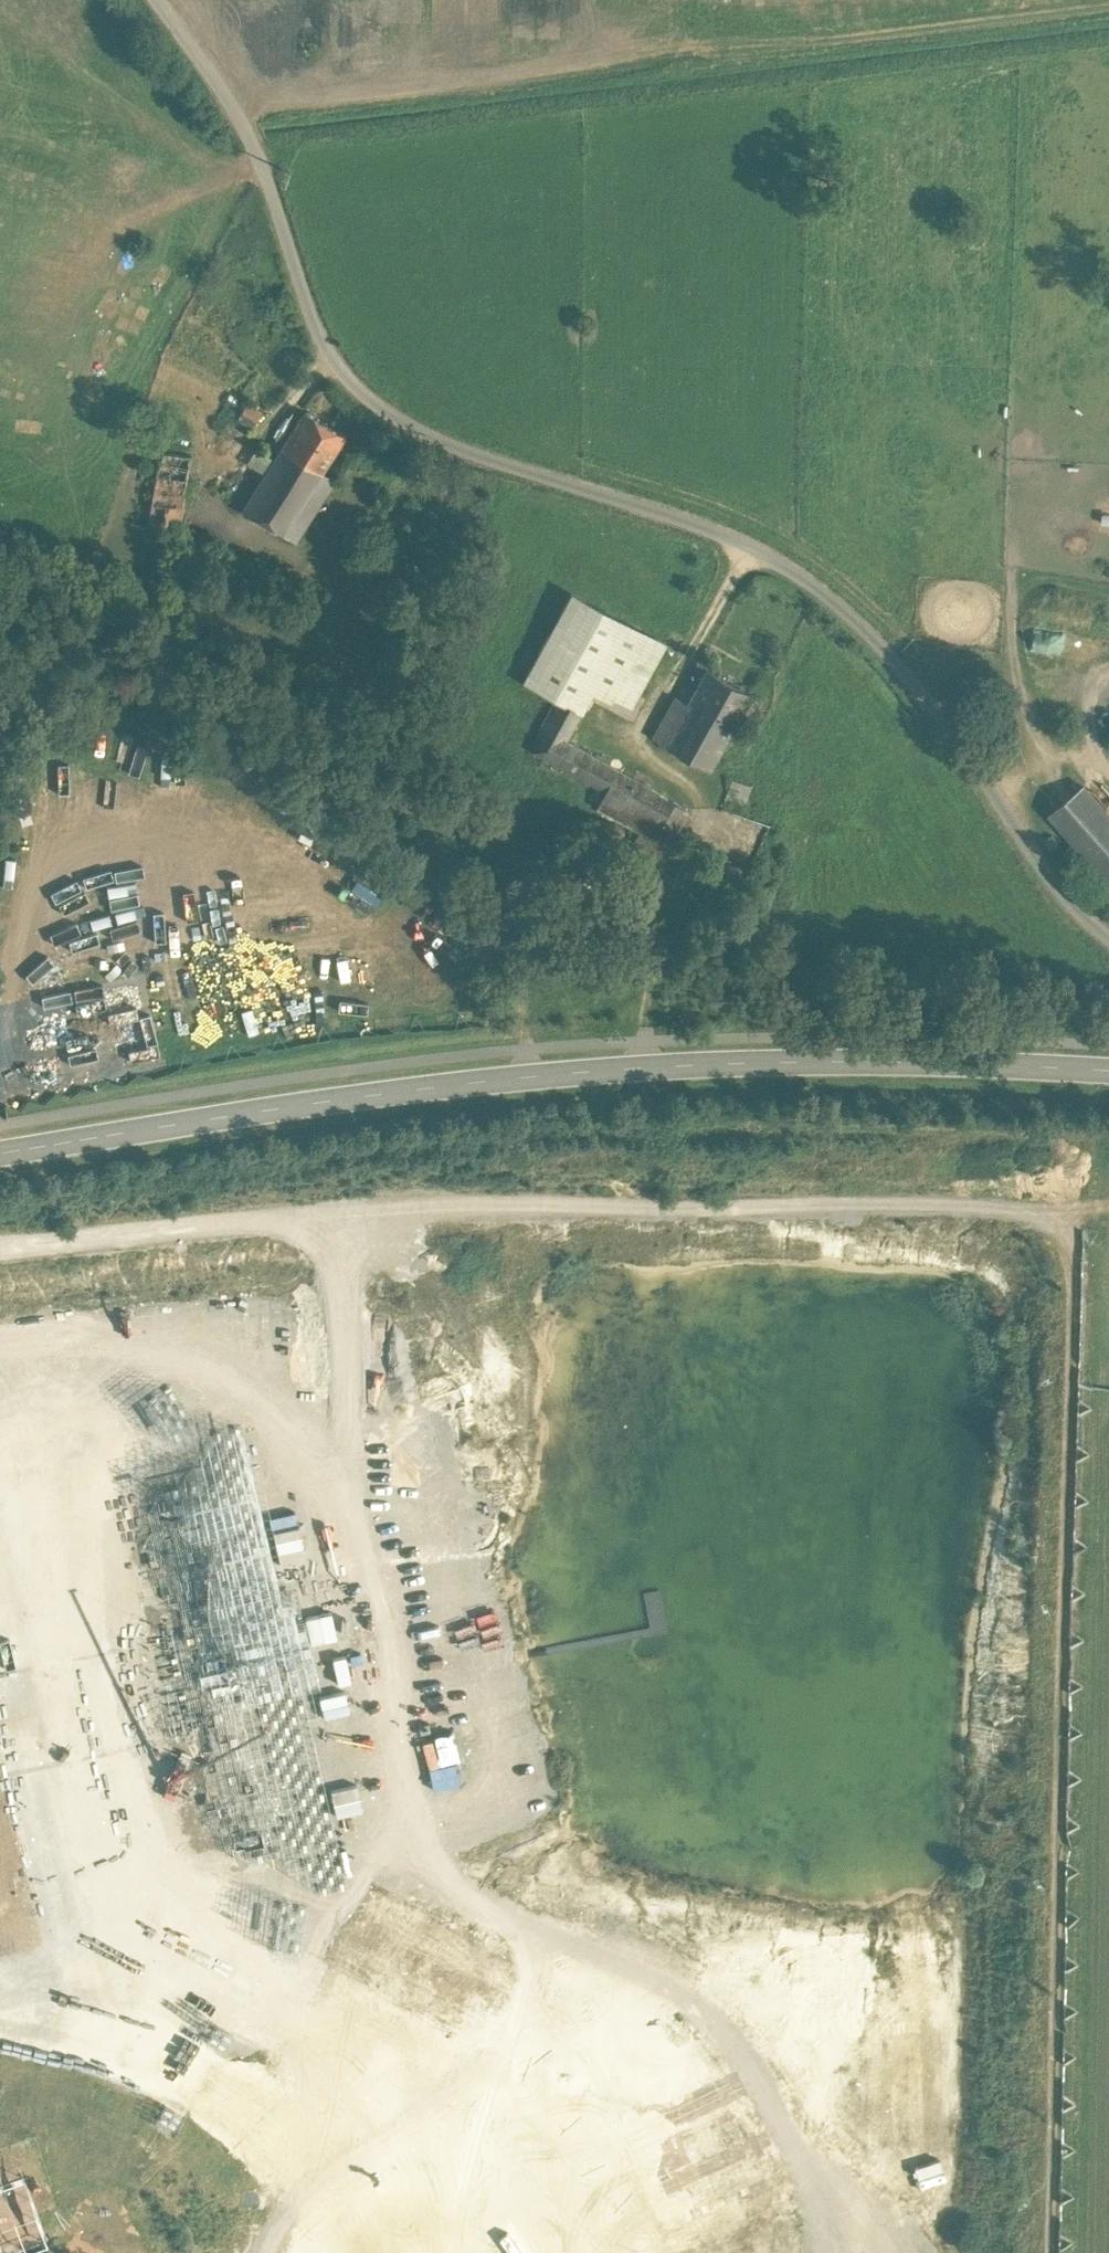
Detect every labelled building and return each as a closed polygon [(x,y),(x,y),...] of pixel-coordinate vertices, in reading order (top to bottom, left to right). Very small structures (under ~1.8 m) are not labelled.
[(261,417),(240,404),(233,415),(240,419),(238,422),(252,431),(261,417)] [(346,440),(305,415),(282,453),(323,477),(346,440)] [(323,477),(282,453),(244,516),(297,548),(336,485),(323,477)] [(191,460),(160,455),(143,568),(160,570),(165,536),(179,538),(191,460)] [(571,594),(524,683),(557,701),(604,612),(571,594)] [(664,645),(604,612),(557,701),(581,714),(595,688),(630,707),(664,645)] [(1035,630),(1033,653),(1078,657),(1080,633),(1035,630)] [(751,694),(707,669),(690,700),(734,725),(751,694)] [(734,725),(690,700),(688,705),(676,698),(656,738),(665,745),(710,769),(734,725)] [(581,714),(557,701),(541,729),(554,736),(554,735),(566,742),(581,714)] [(554,736),(541,729),(530,750),(542,756),(554,736)] [(566,742),(554,735),(554,736),(542,756),(623,801),(635,780),(566,742)] [(725,798),(745,806),(753,787),(733,779),(725,798)] [(660,794),(635,780),(623,801),(614,816),(640,831),(660,794)] [(1084,784),(1051,813),(1108,881),(1108,813),(1084,784)] [(640,831),(632,846),(658,860),(687,810),(660,794),(640,831)] [(722,808),(711,842),(758,858),(769,824),(722,808)]
